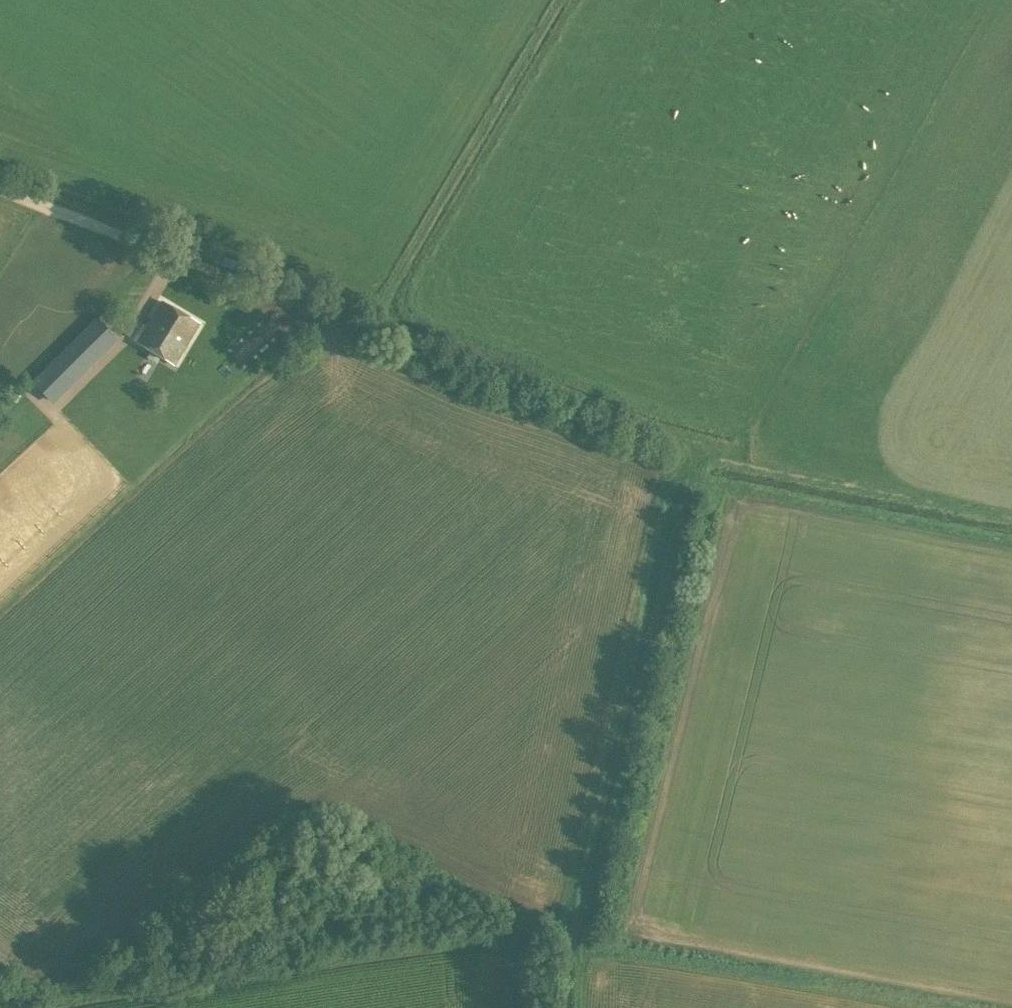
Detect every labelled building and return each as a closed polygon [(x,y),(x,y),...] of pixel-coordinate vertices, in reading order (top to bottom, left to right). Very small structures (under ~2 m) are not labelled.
[(174,365),(199,325),(162,303),(138,343),(174,365)] [(96,318),(31,383),(50,403),(115,338),(96,318)]
